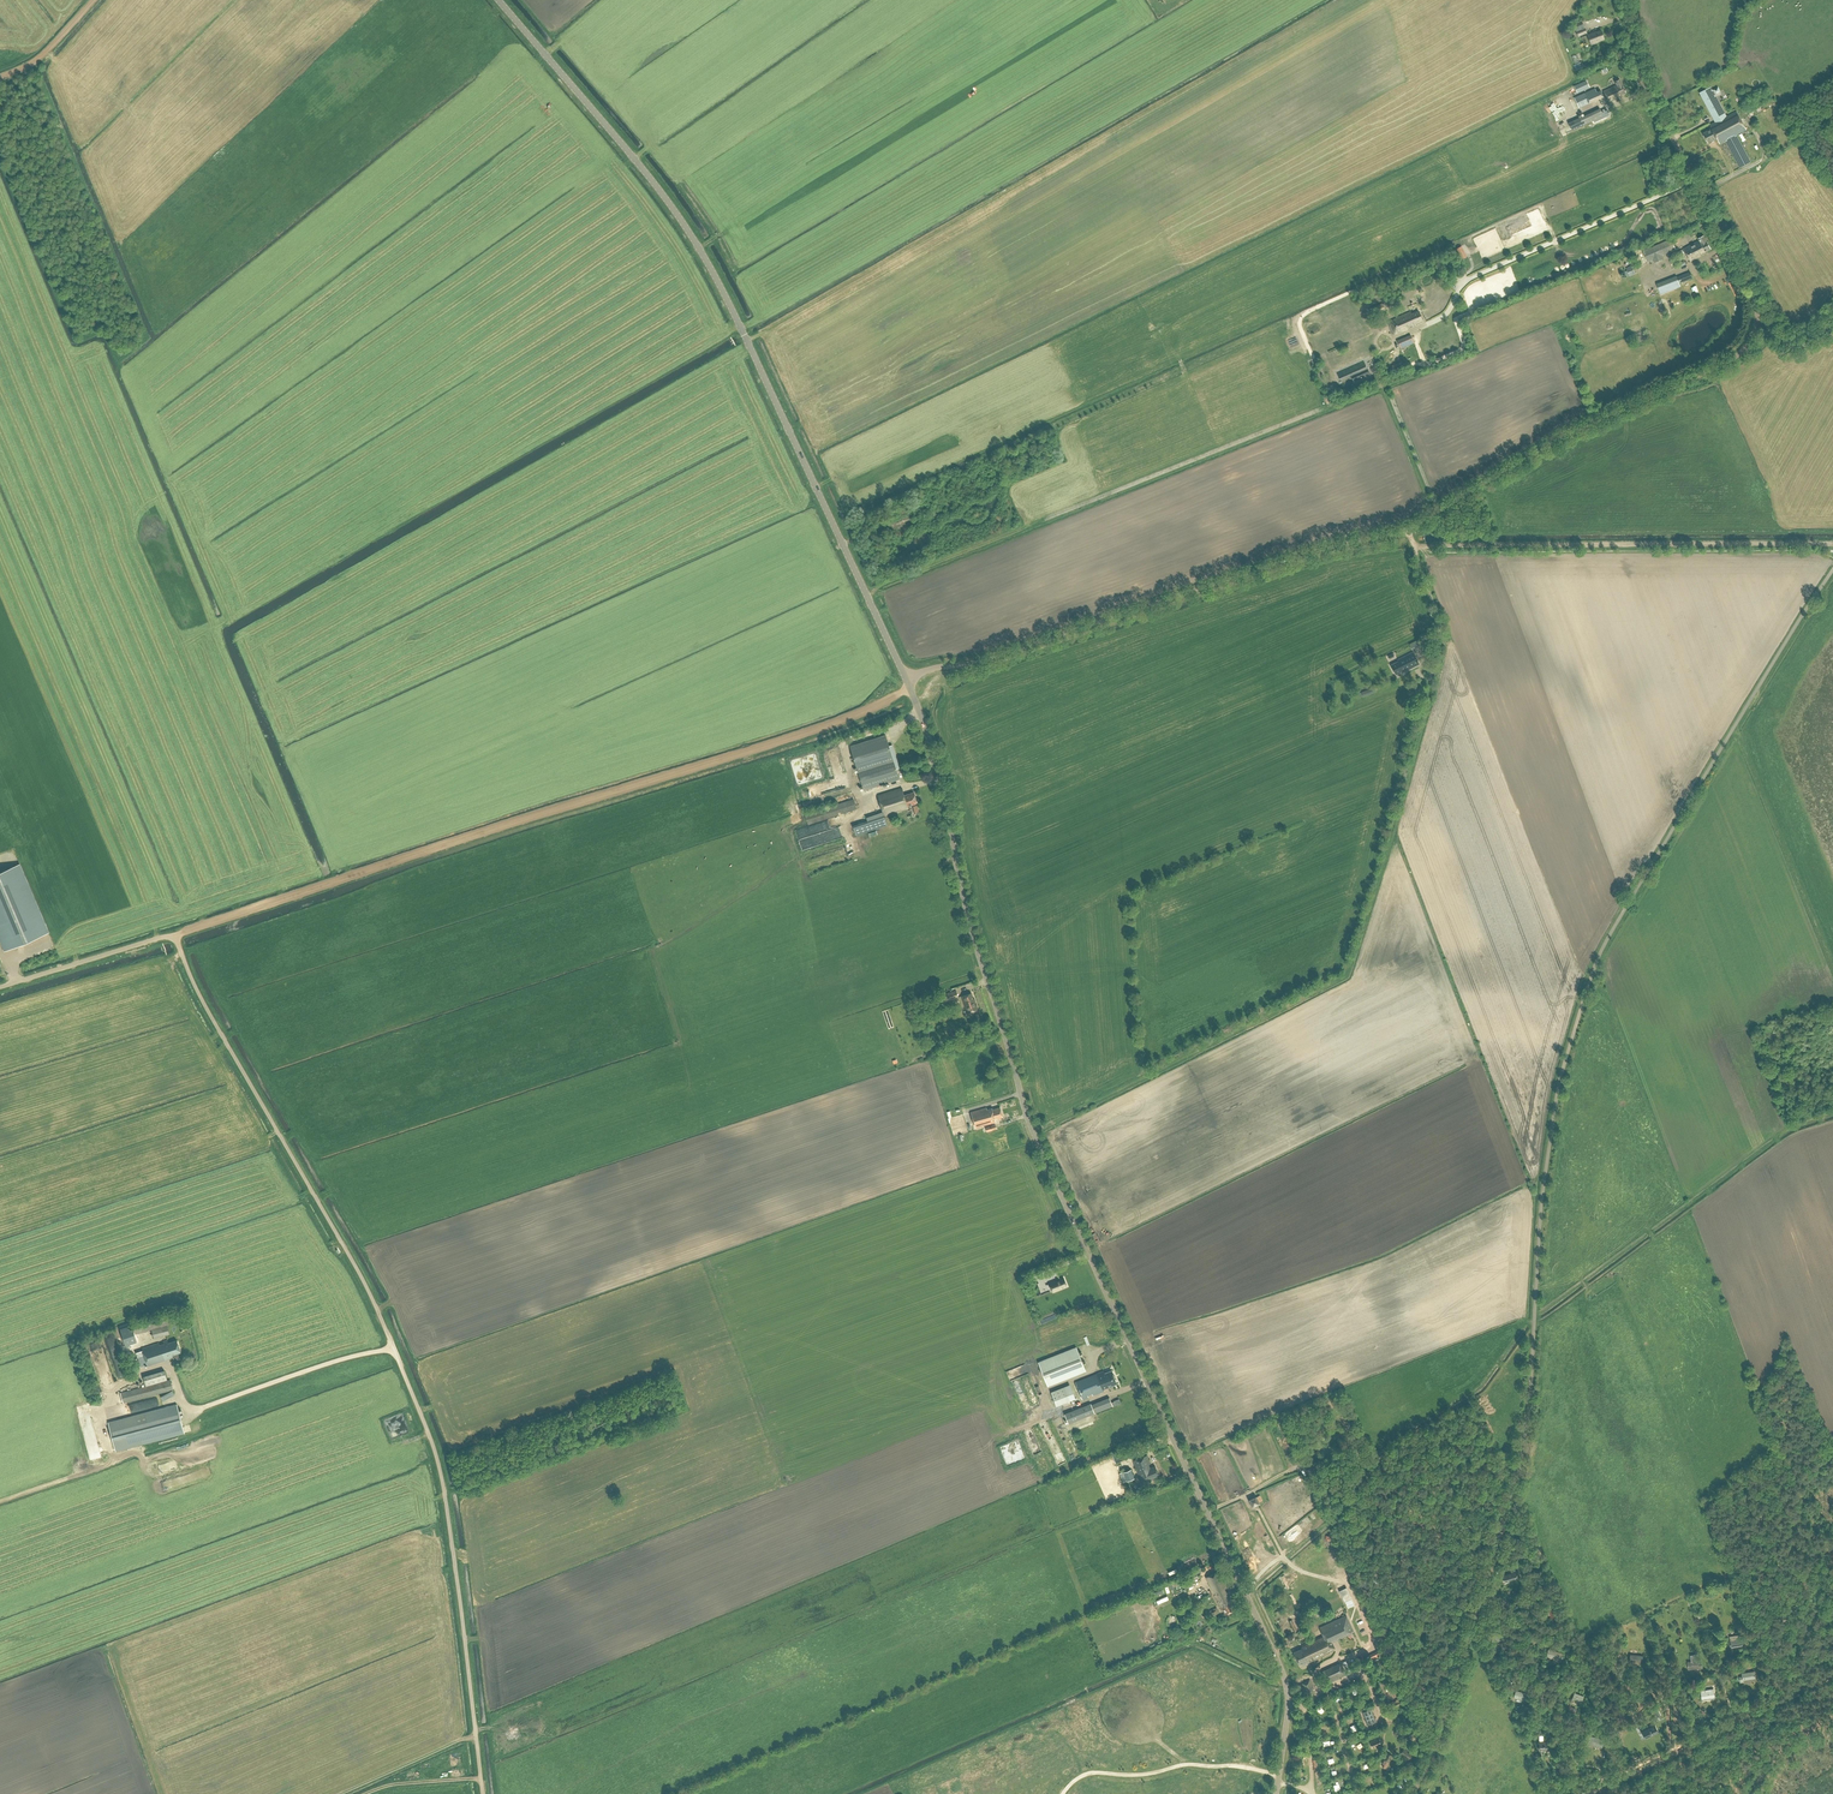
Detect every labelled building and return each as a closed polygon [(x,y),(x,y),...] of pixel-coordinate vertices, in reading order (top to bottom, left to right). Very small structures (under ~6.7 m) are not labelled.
[(1576,31),(1578,36),(1587,33),(1585,28),(1576,31)] [(1604,40),(1601,31),(1594,33),(1587,35),(1591,45),(1598,43),(1598,42),(1604,40)] [(539,45),(543,42),(538,37),(536,38),(531,32),(529,34),(539,45)] [(1603,92),(1608,103),(1618,99),(1617,97),(1626,92),(1620,79),(1614,82),(1616,86),(1603,92)] [(1586,80),(1574,86),(1577,93),(1589,87),(1590,87),(1586,80)] [(1740,168),(1751,162),(1737,136),(1747,130),(1736,111),(1726,116),(1715,94),(1721,91),(1718,87),(1712,90),(1710,86),(1699,92),(1715,122),(1710,125),(1712,129),(1703,133),(1709,143),(1717,139),(1720,144),(1726,142),(1740,168)] [(1595,88),(1573,98),(1578,108),(1604,97),(1600,89),(1596,91),(1595,88)] [(1752,109),(1769,101),(1765,93),(1753,99),(1755,103),(1750,106),(1752,109)] [(1544,108),(1549,118),(1556,114),(1551,105),(1544,108)] [(1572,131),(1583,125),(1603,116),(1600,109),(1600,108),(1580,118),(1580,117),(1568,123),(1572,131)] [(1711,249),(1704,236),(1704,235),(1698,238),(1698,239),(1699,241),(1684,249),(1691,262),(1702,256),(1701,254),(1711,249)] [(1647,262),(1653,259),(1655,263),(1664,258),(1663,255),(1676,249),(1671,239),(1650,248),(1643,251),(1647,262)] [(1460,247),(1456,249),(1461,259),(1465,258),(1460,247)] [(1690,271),(1677,276),(1677,277),(1680,283),(1693,277),(1690,271)] [(1677,276),(1657,284),(1661,293),(1661,294),(1681,286),(1681,285),(1680,283),(1677,277),(1677,276)] [(1373,316),(1386,310),(1382,303),(1369,309),(1373,316)] [(1393,335),(1398,333),(1397,331),(1399,330),(1400,332),(1409,329),(1408,326),(1411,325),(1412,327),(1417,325),(1416,324),(1423,321),(1419,311),(1412,314),(1411,312),(1388,322),(1393,335)] [(1397,340),(1401,349),(1414,343),(1410,335),(1397,340)] [(1354,360),(1323,371),(1327,380),(1334,377),(1336,382),(1342,380),(1345,387),(1363,381),(1358,367),(1357,368),(1354,360)] [(1419,664),(1416,657),(1413,652),(1398,660),(1399,661),(1391,665),(1395,673),(1396,673),(1398,677),(1408,671),(1407,669),(1419,664)] [(1361,692),(1363,697),(1377,691),(1375,687),(1361,692)] [(893,757),(895,764),(898,763),(892,745),(889,746),(886,735),(851,746),(857,768),(893,757)] [(893,757),(857,768),(864,790),(900,779),(893,757)] [(878,795),(884,816),(909,808),(908,806),(917,803),(914,792),(905,795),(902,787),(878,795)] [(808,824),(857,808),(853,799),(805,815),(808,824)] [(887,824),(884,816),(854,826),(856,835),(887,824)] [(803,849),(817,844),(814,835),(800,839),(803,849)] [(0,872),(0,939),(5,950),(48,932),(20,864),(0,872)] [(944,1002),(959,997),(956,989),(942,994),(944,1002)] [(968,1014),(978,1010),(974,998),(973,999),(971,993),(962,996),(968,1014)] [(976,1128),(996,1122),(996,1120),(997,1120),(997,1118),(1003,1117),(1000,1107),(992,1109),(992,1108),(987,1109),(987,1107),(971,1112),(976,1128)] [(997,1125),(997,1124),(992,1125),(983,1128),(985,1133),(992,1131),(992,1130),(998,1128),(997,1125)] [(1046,1276),(1039,1278),(1041,1285),(1048,1283),(1046,1276)] [(1063,1287),(1067,1286),(1064,1278),(1049,1283),(1053,1292),(1063,1288),(1063,1287)] [(132,1323),(135,1333),(151,1329),(154,1338),(170,1333),(167,1324),(182,1320),(179,1310),(132,1323)] [(126,1344),(137,1341),(135,1333),(132,1323),(121,1326),(126,1344)] [(123,1366),(114,1333),(107,1335),(115,1368),(123,1366)] [(98,1340),(91,1343),(97,1357),(104,1354),(98,1340)] [(177,1340),(168,1342),(167,1340),(163,1341),(163,1343),(160,1344),(159,1342),(142,1348),(142,1349),(136,1352),(141,1366),(147,1364),(148,1366),(173,1357),(172,1354),(181,1352),(177,1340)] [(1076,1346),(1038,1361),(1049,1386),(1087,1371),(1076,1346)] [(164,1369),(150,1374),(143,1376),(146,1385),(167,1379),(164,1369)] [(1103,1388),(1117,1383),(1112,1370),(1105,1373),(1104,1371),(1075,1382),(1082,1399),(1088,1397),(1088,1394),(1092,1393),(1093,1395),(1104,1391),(1103,1388)] [(1024,1391),(1027,1399),(1032,1397),(1024,1375),(1019,1377),(1020,1379),(1015,1381),(1020,1397),(1022,1397),(1021,1393),(1024,1391)] [(120,1392),(123,1402),(173,1389),(170,1379),(120,1392)] [(1051,1389),(1056,1402),(1076,1396),(1071,1382),(1051,1389)] [(172,1390),(161,1396),(163,1400),(174,1394),(172,1390)] [(1091,1403),(1065,1414),(1068,1423),(1113,1405),(1109,1397),(1091,1404),(1091,1403)] [(177,1404),(109,1422),(116,1451),(184,1433),(177,1404)] [(1124,1450),(1112,1454),(1116,1462),(1127,1458),(1124,1450)] [(1057,1454),(1061,1464),(1067,1461),(1063,1452),(1057,1454)] [(1155,1476),(1159,1475),(1155,1466),(1150,1468),(1148,1464),(1150,1463),(1147,1455),(1134,1460),(1142,1483),(1156,1478),(1155,1476)] [(1134,1477),(1131,1468),(1124,1471),(1127,1480),(1134,1477)] [(1250,1498),(1254,1506),(1261,1502),(1258,1494),(1250,1498)] [(1179,1578),(1182,1585),(1199,1577),(1196,1570),(1179,1578)] [(1219,1606),(1221,1609),(1223,1608),(1225,1614),(1235,1609),(1231,1602),(1233,1602),(1228,1591),(1226,1592),(1224,1587),(1226,1586),(1219,1571),(1206,1577),(1219,1606)] [(1502,1576),(1503,1578),(1503,1579),(1504,1582),(1518,1578),(1519,1576),(1518,1573),(1516,1572),(1507,1574),(1502,1576)] [(1352,1582),(1350,1583),(1358,1599),(1362,1597),(1354,1581),(1352,1582)] [(1340,1591),(1348,1608),(1354,1605),(1346,1588),(1340,1591)] [(1156,1600),(1158,1604),(1169,1599),(1167,1596),(1156,1600)] [(1544,1608),(1550,1618),(1557,1613),(1551,1604),(1544,1608)] [(1302,1662),(1303,1665),(1335,1650),(1330,1640),(1353,1630),(1346,1615),(1320,1627),(1323,1635),(1315,1639),(1316,1640),(1312,1642),(1312,1640),(1301,1645),(1302,1648),(1293,1652),(1299,1664),(1302,1662)] [(1292,1619),(1288,1621),(1293,1631),(1297,1629),(1292,1619)] [(1502,1642),(1505,1636),(1494,1632),(1492,1638),(1502,1642)] [(1731,1647),(1742,1645),(1741,1635),(1736,1636),(1737,1639),(1730,1640),(1731,1647)] [(1561,1660),(1563,1653),(1548,1649),(1546,1657),(1551,1658),(1551,1657),(1561,1660)] [(1642,1663),(1643,1655),(1639,1655),(1637,1655),(1630,1654),(1629,1662),(1642,1663)] [(1385,1657),(1381,1663),(1386,1666),(1390,1660),(1385,1657)] [(1703,1668),(1702,1663),(1698,1663),(1697,1657),(1693,1658),(1693,1661),(1688,1662),(1689,1669),(1699,1667),(1699,1669),(1703,1668)] [(1322,1672),(1327,1683),(1346,1674),(1343,1667),(1341,1667),(1340,1663),(1322,1672)] [(1744,1680),(1756,1678),(1755,1671),(1742,1673),(1743,1676),(1740,1677),(1741,1682),(1744,1682),(1744,1680)] [(1313,1686),(1310,1679),(1302,1683),(1308,1695),(1314,1692),(1312,1687),(1313,1686)] [(1715,1697),(1714,1690),(1714,1688),(1705,1689),(1705,1686),(1701,1687),(1702,1699),(1715,1697)] [(1526,1700),(1527,1693),(1518,1691),(1516,1690),(1514,1697),(1517,1698),(1526,1700)] [(1581,1702),(1583,1696),(1574,1693),(1572,1699),(1581,1702)] [(1393,1709),(1403,1706),(1400,1697),(1396,1699),(1396,1700),(1393,1701),(1390,1702),(1393,1709)] [(1371,1708),(1362,1712),(1367,1724),(1376,1720),(1371,1708)] [(1655,1724),(1641,1731),(1642,1731),(1645,1738),(1659,1732),(1658,1731),(1658,1732),(1654,1725),(1655,1724)] [(1602,1747),(1604,1739),(1590,1735),(1588,1743),(1602,1747)] [(1404,1749),(1401,1753),(1407,1758),(1410,1753),(1404,1749)] [(1388,1753),(1385,1759),(1389,1762),(1390,1762),(1393,1756),(1388,1753)] [(1364,1764),(1366,1771),(1373,1768),(1370,1761),(1364,1764)] [(1374,1776),(1368,1778),(1371,1785),(1377,1782),(1374,1776)]
